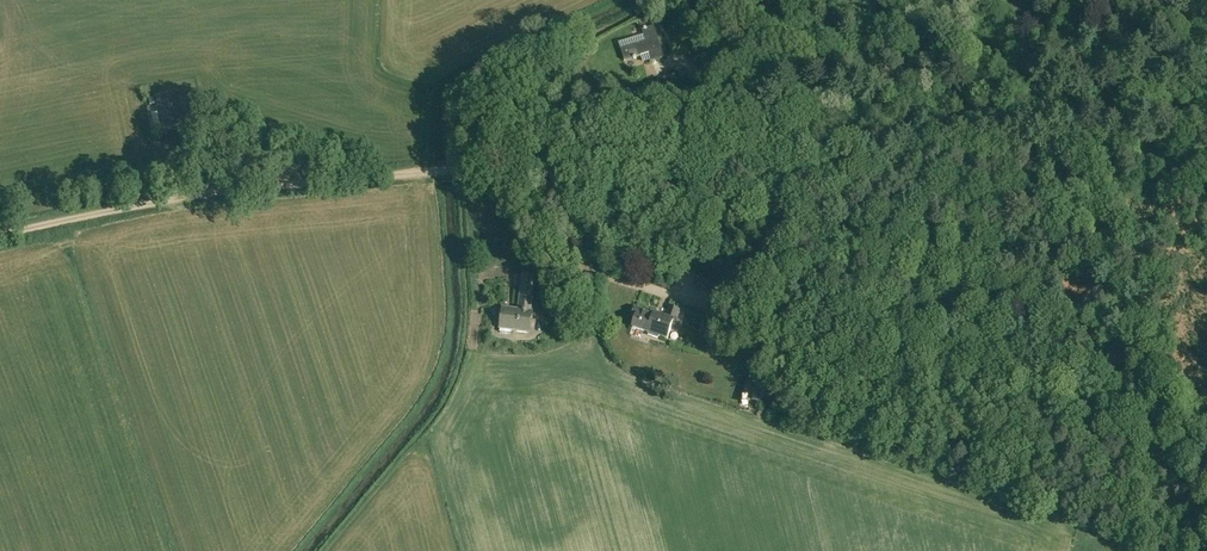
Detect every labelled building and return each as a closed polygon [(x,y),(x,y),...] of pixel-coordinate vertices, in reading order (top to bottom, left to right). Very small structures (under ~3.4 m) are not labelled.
[(667,16),(660,21),(665,27),(671,23),(667,16)] [(649,53),(652,61),(664,57),(654,26),(642,30),(646,41),(621,48),(625,61),(649,53)] [(685,47),(694,55),(703,45),(696,37),(693,40),(687,34),(684,38),(689,43),(685,47)] [(155,97),(161,129),(181,125),(175,93),(155,97)] [(201,129),(204,137),(216,133),(214,125),(201,129)] [(694,287),(715,294),(720,279),(699,273),(694,287)] [(500,332),(511,334),(512,330),(530,332),(532,312),(531,312),(535,279),(522,277),(518,310),(502,308),(500,328),(501,328),(500,332)] [(659,336),(667,339),(673,322),(674,323),(679,310),(670,307),(666,319),(634,308),(632,316),(636,318),(633,328),(649,333),(659,336)] [(756,388),(752,400),(759,402),(763,391),(756,388)]
